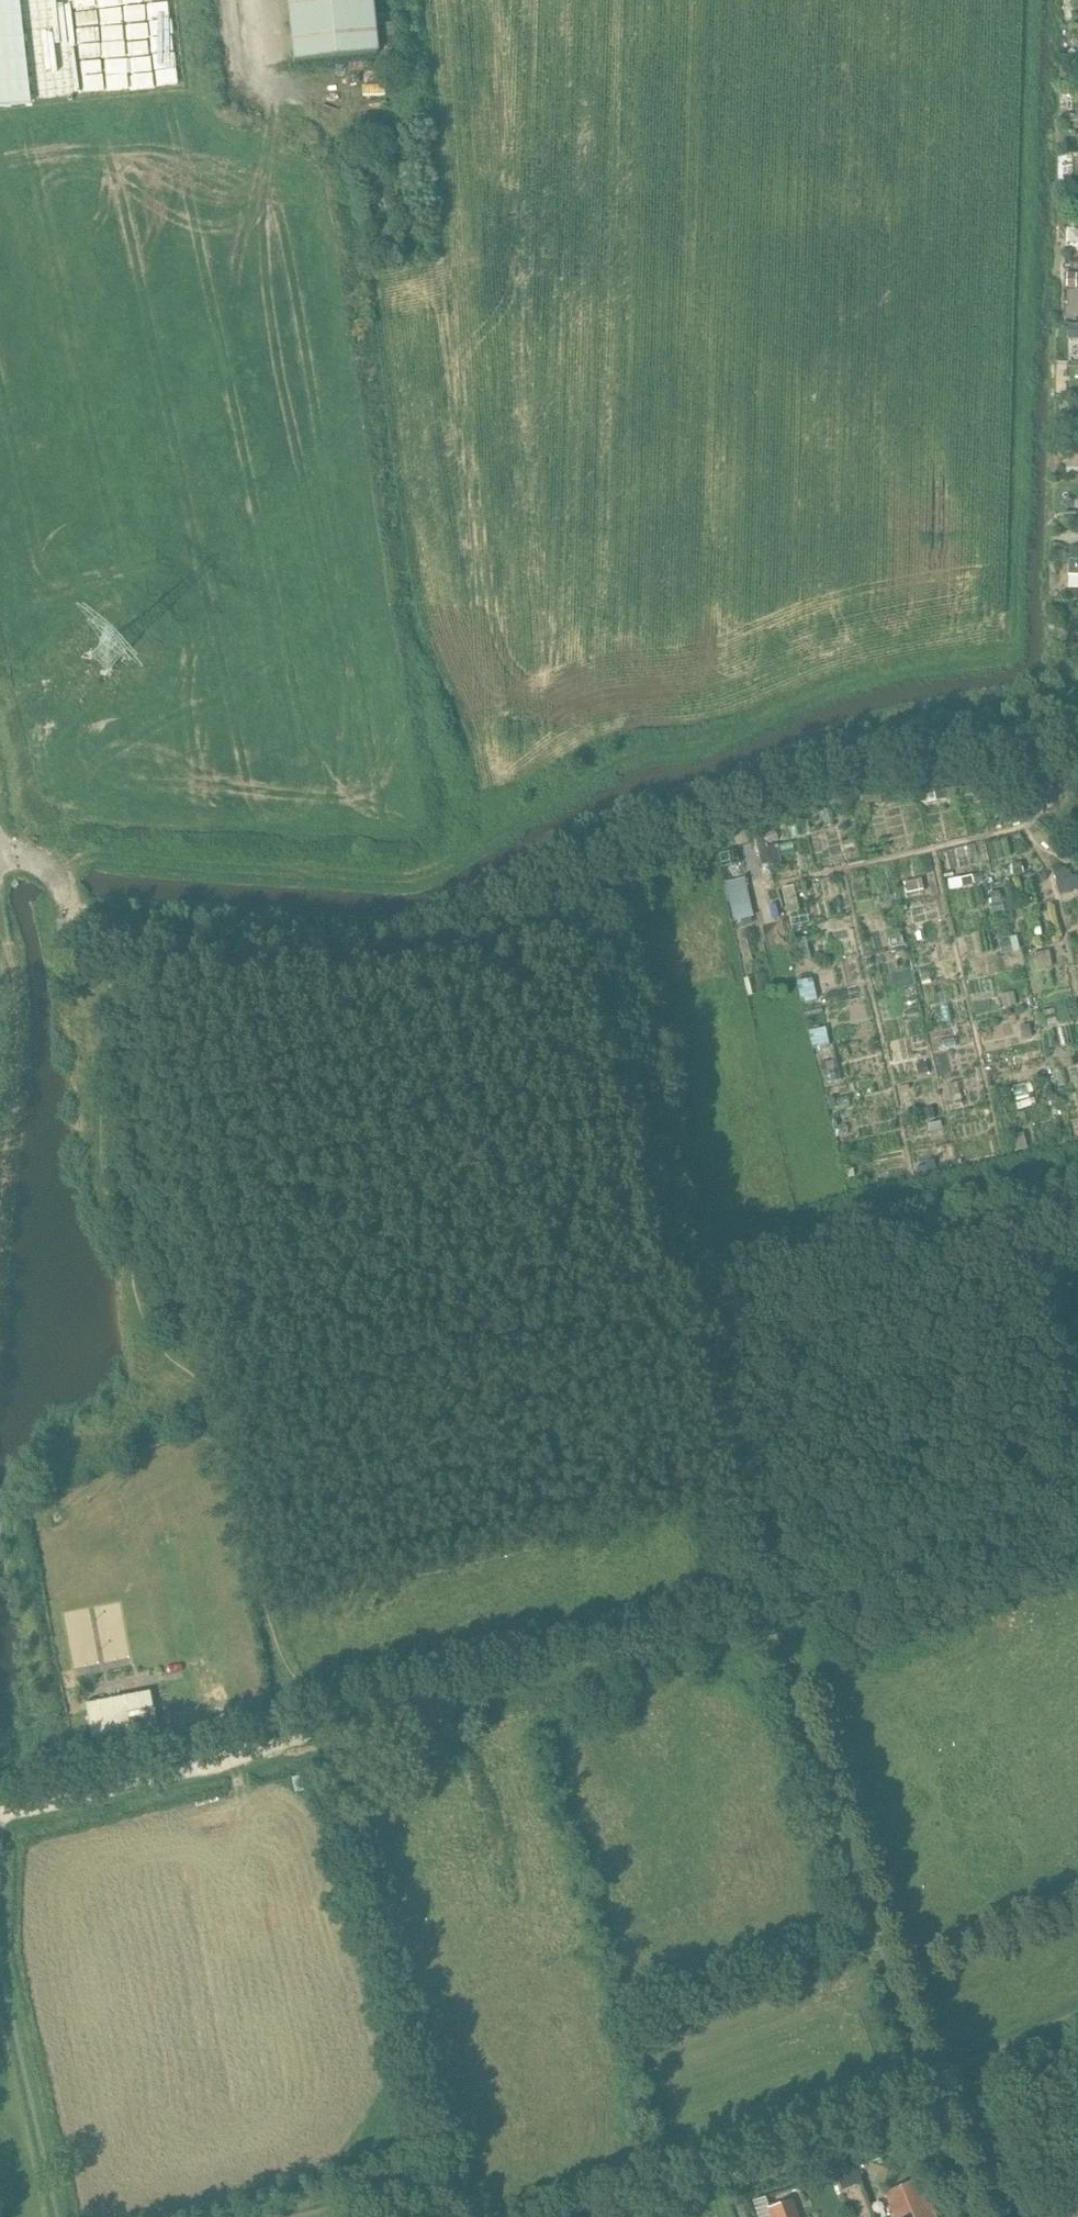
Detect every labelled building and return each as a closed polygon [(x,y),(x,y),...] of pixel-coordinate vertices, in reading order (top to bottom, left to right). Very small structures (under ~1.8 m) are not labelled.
[(294,62),(378,53),(372,0),(288,0),(294,62)] [(1069,324),(1068,339),(1077,339),(1077,324),(1069,324)] [(1068,559),(1068,574),(1077,574),(1077,560),(1068,559)] [(1062,894),(1077,890),(1077,874),(1076,864),(1056,869),(1062,894)] [(736,920),(757,915),(747,876),(726,881),(736,920)] [(786,886),(791,912),(802,910),(798,884),(786,886)] [(83,1697),(109,1692),(110,1697),(84,1702),(87,1719),(152,1706),(145,1672),(80,1684),(83,1697)] [(920,2208),(934,2203),(926,2178),(891,2189),(900,2216),(922,2216),(920,2208)] [(793,2200),(767,2208),(770,2216),(799,2216),(793,2200)]
